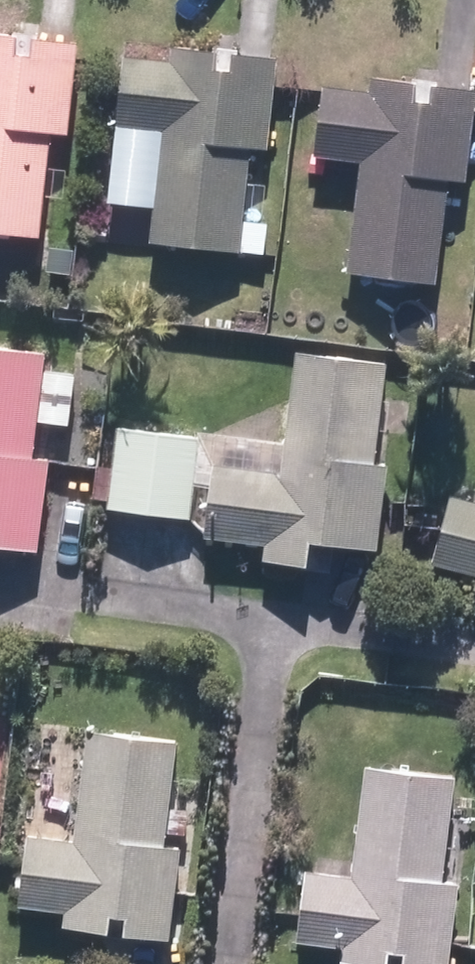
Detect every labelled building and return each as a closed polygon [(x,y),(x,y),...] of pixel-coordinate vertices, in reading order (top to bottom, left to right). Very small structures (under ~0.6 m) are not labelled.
[(0,46),(0,138),(61,141),(67,46),(20,43),(19,67),(1,65),(2,46),(0,46)] [(203,60),(110,59),(109,142),(148,143),(147,257),(261,259),(262,220),(238,220),(239,160),(198,160),(198,150),(259,150),(261,62),(215,61),(214,77),(203,77),(203,60)] [(469,94),(364,84),(362,99),(312,94),(305,165),(354,170),(344,282),(430,290),(440,185),(460,187),(469,94)] [(39,245),(45,147),(0,144),(0,243),(39,245)] [(0,356),(0,552),(36,554),(41,459),(28,458),(29,428),(66,430),(69,374),(38,372),(39,358),(0,356)] [(379,364),(281,356),(272,478),(199,472),(193,546),(255,551),(253,573),(293,576),(295,547),(374,553),(381,464),(372,463),(379,364)] [(194,435),(107,427),(99,516),(185,524),(194,435)] [(441,496),(423,567),(468,578),(462,599),(474,602),(474,504),(441,496)] [(167,745),(75,742),(71,844),(14,842),(12,915),(57,916),(56,937),(98,939),(99,922),(114,922),(113,944),(165,946),(168,844),(163,843),(167,745)] [(353,776),(346,888),(294,885),(291,948),(331,951),(330,963),(377,963),(377,957),(389,958),(389,963),(445,963),(449,882),(438,882),(444,781),(353,776)]
